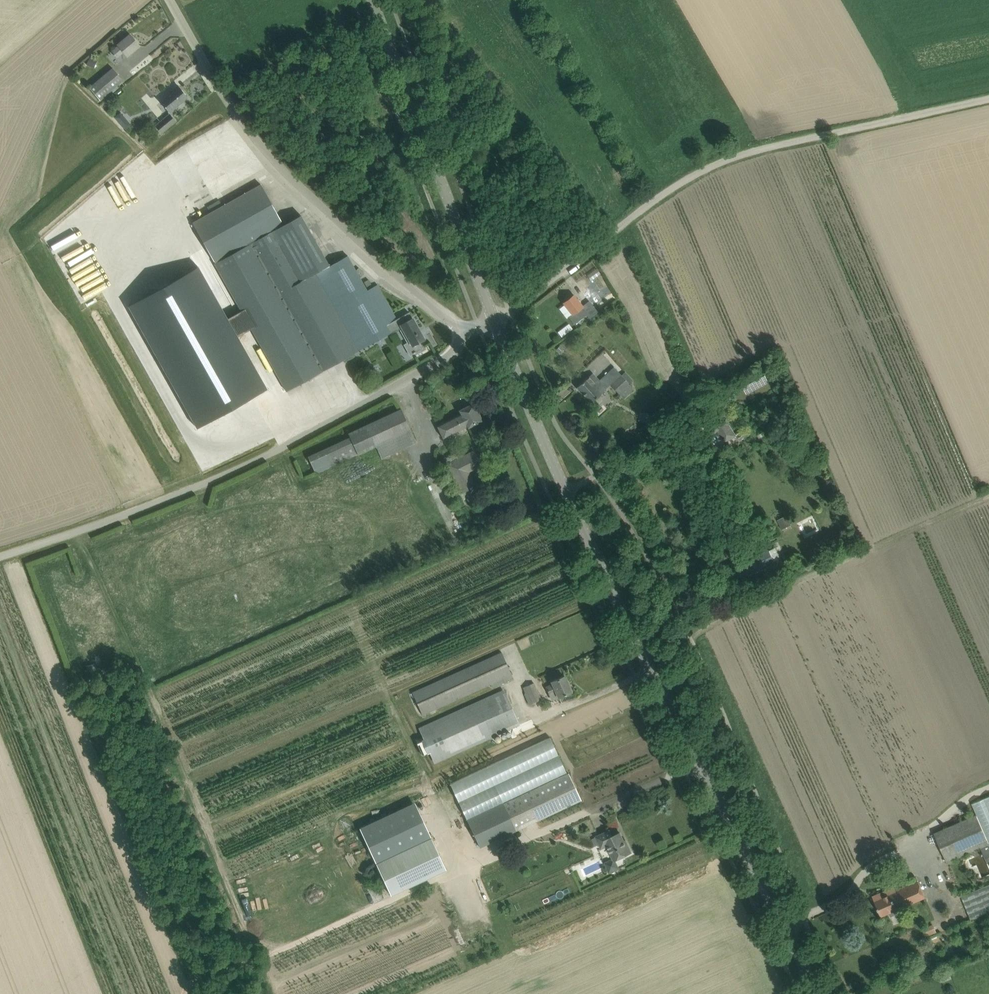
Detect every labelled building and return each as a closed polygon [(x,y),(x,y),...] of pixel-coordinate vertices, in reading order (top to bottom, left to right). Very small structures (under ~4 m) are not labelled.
[(112,52),(117,57),(124,52),(127,56),(140,45),(130,34),(118,44),(120,46),(112,52)] [(90,58),(86,65),(94,68),(97,61),(90,58)] [(90,87),(100,99),(111,91),(118,85),(124,80),(114,68),(90,87)] [(161,101),(170,112),(188,97),(179,86),(161,101)] [(120,112),(114,117),(119,122),(125,117),(120,112)] [(169,114),(155,126),(162,133),(176,121),(169,114)] [(211,212),(193,222),(220,272),(284,387),(287,391),(354,354),(353,353),(389,333),(384,324),(396,318),(378,285),(367,290),(360,278),(364,273),(359,268),(356,270),(348,256),(329,266),(301,215),(284,225),(261,184),(223,206),(220,200),(208,207),(211,212)] [(204,263),(135,302),(201,422),(271,383),(204,263)] [(572,314),(569,317),(574,323),(586,314),(589,318),(598,312),(589,301),(582,306),(574,295),(564,303),(572,314)] [(424,339),(409,312),(397,319),(386,325),(390,333),(391,335),(399,330),(411,352),(421,347),(419,342),(424,339)] [(569,324),(558,332),(561,337),(572,329),(569,324)] [(584,380),(577,387),(591,403),(592,402),(593,403),(595,404),(597,404),(599,404),(601,403),(602,401),(603,399),(603,396),(602,395),(600,394),(606,389),(611,384),(619,394),(631,384),(614,366),(599,381),(592,373),(584,380)] [(453,384),(459,378),(453,373),(448,379),(453,384)] [(437,426),(442,435),(444,439),(466,427),(467,428),(473,425),(482,420),(473,403),(458,411),(460,414),(437,426)] [(350,437),(308,457),(316,474),(376,446),(382,458),(417,442),(401,409),(348,433),(350,437)] [(647,423),(648,412),(640,412),(639,422),(647,423)] [(723,413),(703,426),(711,437),(718,432),(725,443),(736,436),(729,425),(730,424),(723,413)] [(468,471),(481,465),(474,451),(447,465),(461,492),(475,486),(468,471)] [(793,464),(803,468),(807,458),(798,454),(793,464)] [(787,516),(778,520),(782,530),(791,526),(787,516)] [(753,554),(731,564),(737,578),(748,573),(749,576),(776,564),(770,551),(755,558),(753,554)] [(413,693),(422,715),(493,683),(495,687),(514,679),(512,675),(503,654),(413,693)] [(553,684),(546,687),(552,700),(571,692),(564,676),(551,682),(553,684)] [(524,686),(527,692),(525,692),(531,704),(534,702),(534,701),(543,697),(535,681),(524,686)] [(503,689),(419,728),(435,763),(520,725),(503,689)] [(450,785),(465,818),(566,772),(551,738),(450,785)] [(568,773),(467,820),(479,847),(581,800),(568,773)] [(934,834),(947,861),(988,842),(988,843),(988,797),(972,804),(976,814),(934,834)] [(414,802),(360,827),(376,863),(431,837),(414,802)] [(596,837),(591,840),(594,848),(600,844),(602,849),(608,847),(615,860),(632,853),(627,844),(626,845),(620,833),(613,836),(610,830),(596,837)] [(431,837),(376,863),(391,895),(446,869),(431,837)] [(873,896),(881,916),(925,897),(917,880),(887,894),(885,891),(873,896)] [(961,897),(972,922),(988,914),(988,885),(961,897)] [(922,930),(926,939),(938,934),(934,926),(922,930)]
